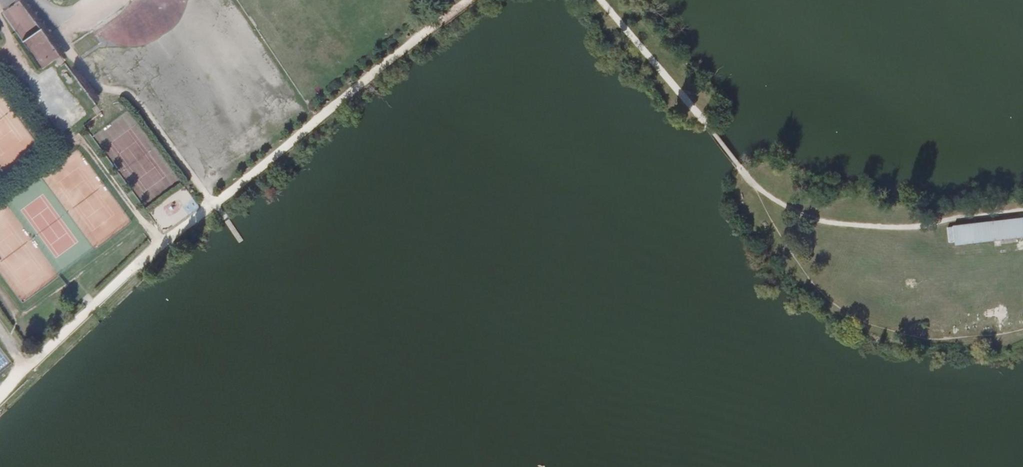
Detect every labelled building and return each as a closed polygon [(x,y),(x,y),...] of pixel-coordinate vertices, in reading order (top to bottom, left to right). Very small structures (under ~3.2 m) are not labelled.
[(35,20),(16,32),(41,69),(60,57),(35,20)] [(1022,235),(1022,216),(998,218),(998,216),(995,216),(995,219),(957,223),(959,242),(1022,235)]
